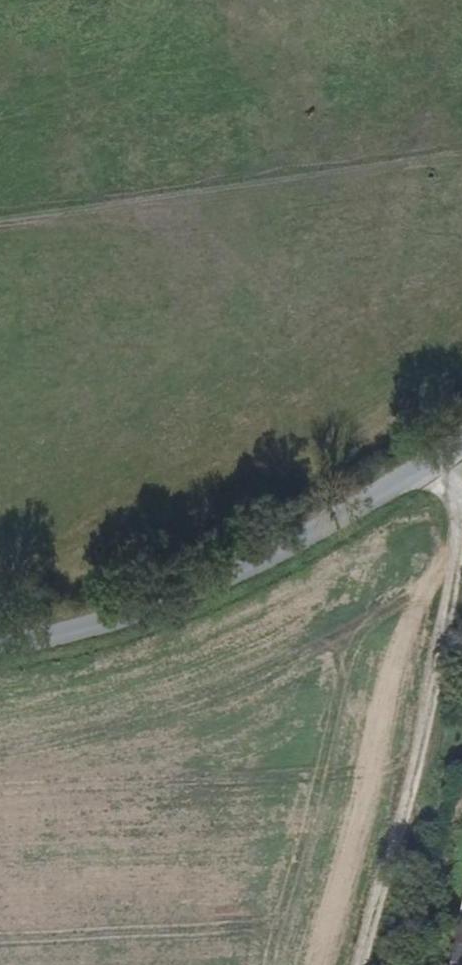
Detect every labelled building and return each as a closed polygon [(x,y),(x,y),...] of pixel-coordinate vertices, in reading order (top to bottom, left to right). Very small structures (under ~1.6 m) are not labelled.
[(443,964),(461,964),(461,925),(451,923),(443,964)]
